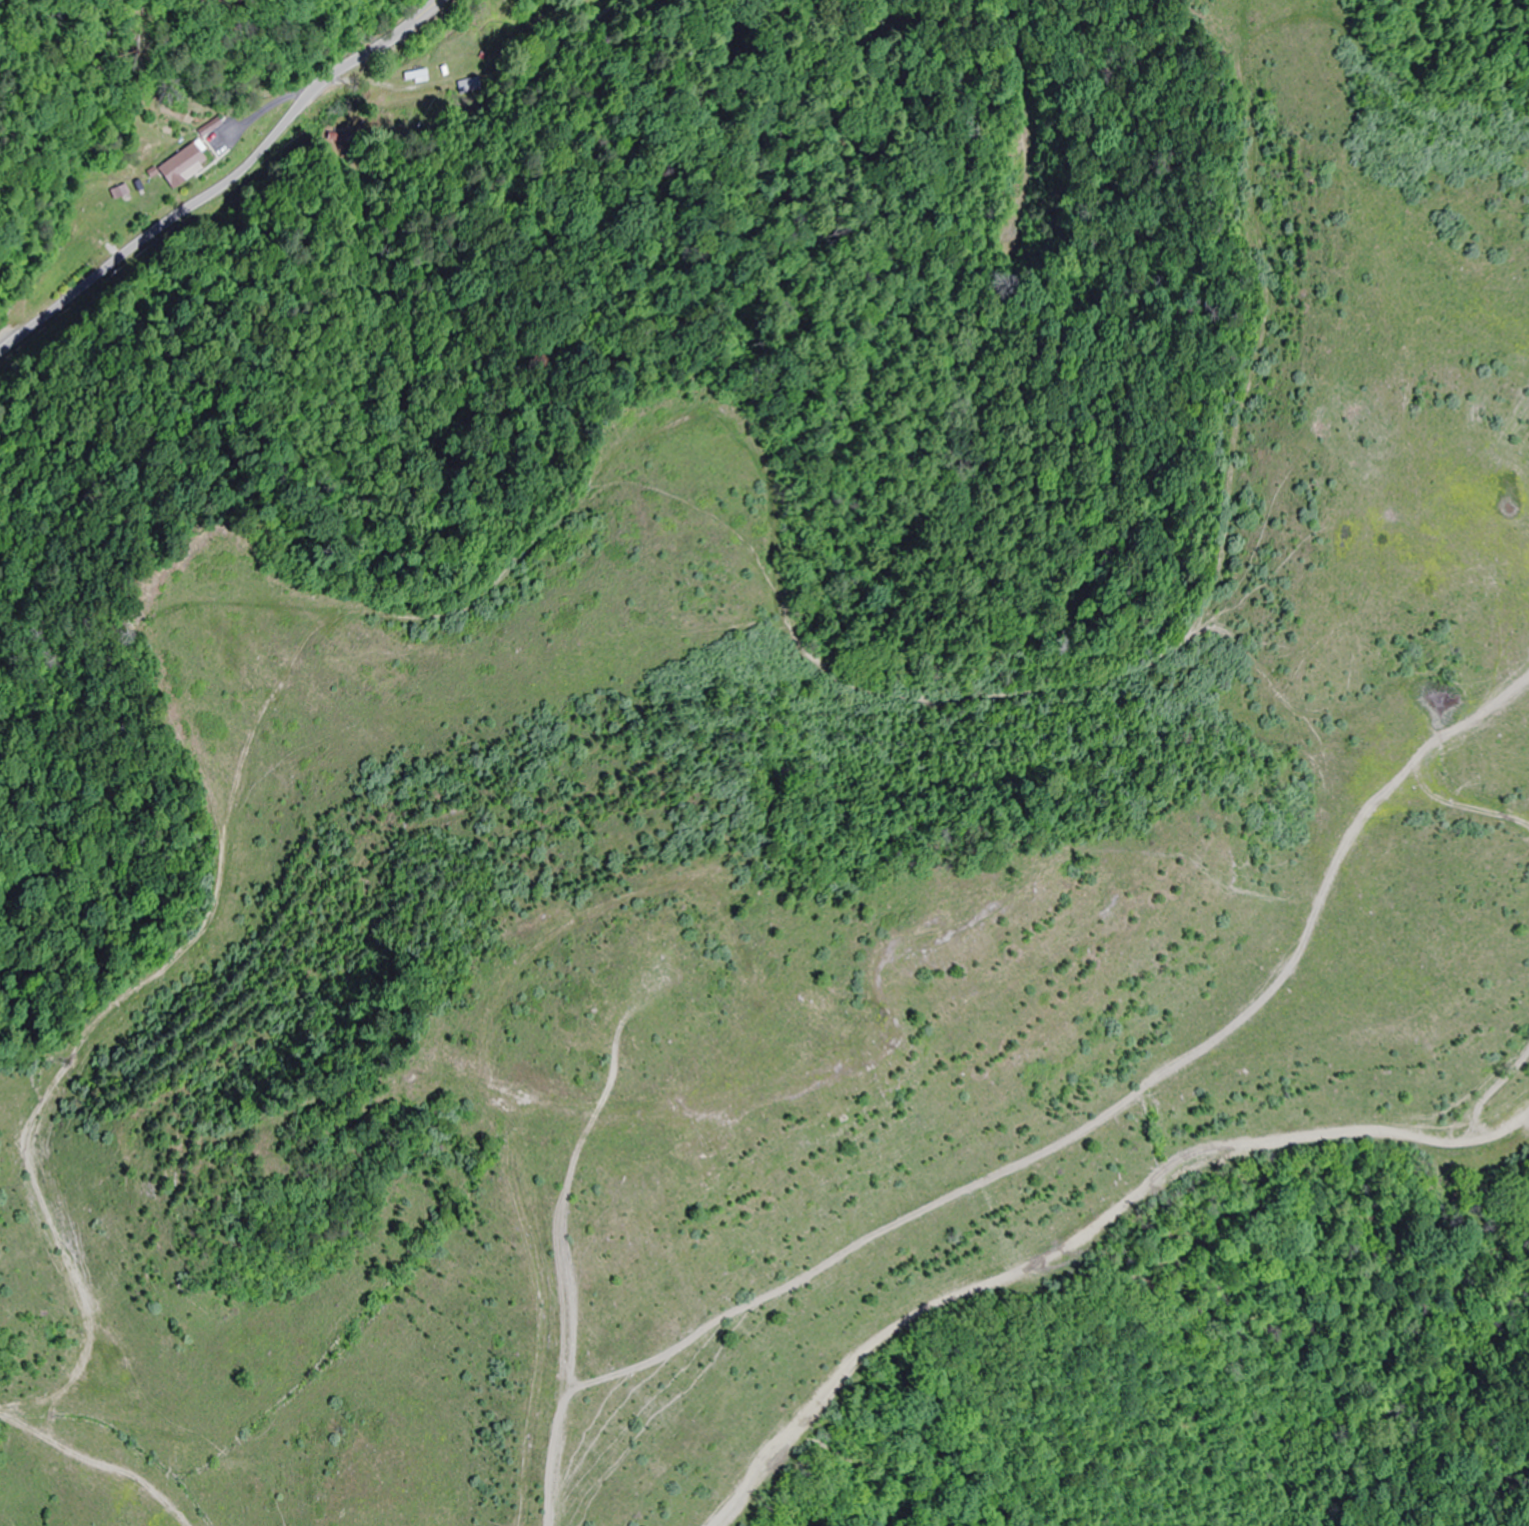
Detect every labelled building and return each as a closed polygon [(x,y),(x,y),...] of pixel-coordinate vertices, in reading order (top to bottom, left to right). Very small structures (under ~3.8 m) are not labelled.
[(430,78),(430,70),(408,72),(409,80),(430,78)] [(171,189),(204,162),(189,142),(155,169),(171,189)]
